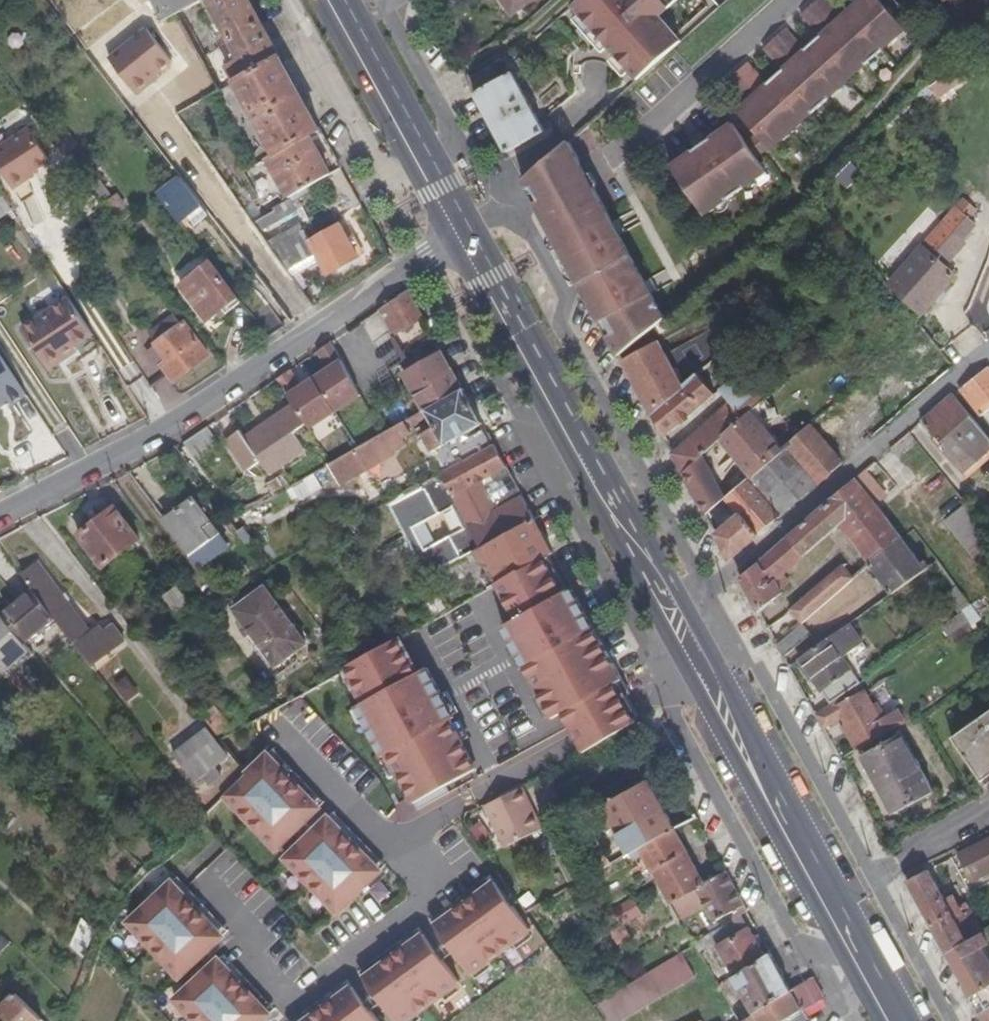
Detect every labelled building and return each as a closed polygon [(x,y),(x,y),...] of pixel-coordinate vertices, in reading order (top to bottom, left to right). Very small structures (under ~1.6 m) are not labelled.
[(196,0),(150,0),(161,20),(196,0)] [(245,73),(277,55),(250,6),(246,0),(204,0),(245,73)] [(509,17),(533,0),(498,0),(509,17)] [(632,90),(675,55),(654,29),(672,14),(662,0),(586,0),(569,13),(632,90)] [(743,0),(724,0),(731,9),(743,0)] [(772,154),(774,157),(795,140),(814,124),(834,108),(854,91),(874,75),(893,59),(914,42),(881,2),(860,18),(852,25),(835,4),(824,13),(812,23),(829,44),(821,51),(813,58),(795,36),(783,46),(773,54),(790,75),(773,89),(756,68),(744,77),(733,86),(750,108),(740,116),(745,122),(759,139),(772,154)] [(148,29),(109,59),(135,92),(136,91),(142,92),(148,87),(149,81),(158,74),(173,63),(148,29)] [(695,78),(698,75),(678,53),(676,54),(695,78)] [(273,153),(317,128),(292,83),(277,55),(245,73),(233,81),(273,153)] [(497,80),(488,65),(464,80),(483,115),(505,154),(542,133),(510,73),(497,80)] [(149,81),(148,87),(161,77),(158,74),(149,81)] [(0,139),(0,166),(11,184),(27,174),(25,171),(49,155),(27,121),(0,139)] [(315,181),(338,166),(327,145),(317,128),(273,153),(266,157),(289,197),(315,181)] [(698,155),(673,172),(707,221),(769,177),(760,164),(748,148),(735,129),(710,146),(698,155)] [(693,148),(695,151),(698,155),(710,146),(707,142),(704,139),(693,148)] [(772,154),(759,139),(748,148),(760,164),(772,154)] [(579,170),(576,164),(565,145),(520,182),(526,192),(528,197),(530,201),(533,206),(538,214),(544,226),(589,188),(587,185),(584,178),(579,170)] [(357,201),(338,166),(315,181),(333,214),(357,201)] [(151,184),(176,218),(185,211),(199,201),(173,167),(151,184)] [(94,193),(103,205),(116,196),(106,183),(94,193)] [(600,327),(615,354),(660,317),(648,296),(640,282),(616,238),(609,224),(602,212),(589,188),(544,226),(600,327)] [(0,196),(0,214),(11,207),(2,194),(0,196)] [(15,206),(28,229),(44,220),(31,197),(15,206)] [(259,231),(296,207),(289,197),(261,215),(251,220),(259,231)] [(199,201),(185,211),(192,220),(206,211),(199,201)] [(889,282),(922,311),(956,273),(944,263),(965,240),(962,237),(976,221),(955,203),(940,219),(943,221),(889,282)] [(269,245),(286,268),(313,253),(323,272),(355,255),(337,221),(310,235),(304,226),(286,236),(282,231),(276,235),(279,239),(269,245)] [(609,224),(616,238),(623,234),(615,221),(609,224)] [(220,302),(223,307),(237,297),(207,258),(177,281),(203,315),(220,302)] [(640,282),(648,296),(654,292),(647,278),(640,282)] [(405,288),(378,307),(392,330),(420,315),(405,288)] [(79,355),(84,360),(103,348),(71,299),(25,330),(52,372),(79,355)] [(282,326),(264,304),(249,314),(266,336),(278,328),(282,326)] [(161,365),(172,380),(206,354),(174,311),(152,328),(159,338),(154,342),(166,358),(159,363),(161,365)] [(159,338),(152,328),(146,332),(154,342),(159,338)] [(705,368),(730,346),(723,339),(699,360),(705,368)] [(166,358),(154,342),(144,349),(158,367),(161,365),(159,363),(166,358)] [(311,378),(333,412),(358,397),(328,342),(316,350),(315,351),(326,368),(311,378)] [(648,416),(682,387),(657,342),(619,362),(632,385),(648,416)] [(340,357),(356,385),(373,376),(358,347),(340,357)] [(420,409),(459,387),(447,366),(445,367),(436,352),(400,372),(420,409)] [(14,405),(17,409),(31,400),(0,353),(0,408),(11,401),(14,405)] [(988,404),(988,361),(976,371),(962,381),(983,409),(984,408),(988,404)] [(307,423),(309,426),(333,412),(311,378),(298,386),(287,370),(274,379),(295,405),(307,423)] [(761,396),(765,393),(754,380),(750,384),(738,370),(716,389),(730,405),(713,421),(710,418),(670,455),(679,472),(698,455),(717,438),(761,396)] [(661,439),(713,395),(696,375),(682,387),(648,416),(655,427),(661,439)] [(988,448),(988,426),(954,386),(935,403),(924,413),(950,443),(946,446),(964,469),(988,448)] [(478,422),(459,387),(420,409),(431,428),(420,435),(430,453),(480,425),(478,422)] [(717,438),(750,477),(780,451),(771,442),(761,430),(778,415),(761,396),(717,438)] [(14,405),(11,401),(0,408),(0,410),(2,413),(14,405)] [(248,437),(242,429),(227,439),(247,469),(260,460),(269,472),(305,447),(294,431),(307,423),(295,405),(248,437)] [(330,461),(325,463),(337,484),(391,453),(389,449),(402,442),(399,436),(407,431),(401,420),(385,429),(378,433),(330,461)] [(787,444),(819,481),(833,469),(842,460),(809,422),(794,435),(790,438),(792,441),(787,444)] [(218,448),(209,428),(185,439),(194,459),(218,448)] [(771,442),(780,451),(787,444),(792,441),(790,438),(794,435),(788,428),(771,442)] [(424,576),(477,547),(478,548),(532,518),(511,481),(490,443),(436,473),(437,475),(385,505),(424,576)] [(750,477),(748,480),(779,516),(803,495),(819,481),(787,444),(780,451),(750,477)] [(698,455),(679,472),(688,488),(703,515),(722,498),(698,455)] [(868,462),(874,469),(880,465),(874,457),(868,462)] [(882,477),(874,469),(868,462),(738,579),(758,615),(789,588),(787,585),(794,579),(787,572),(846,520),(875,558),(905,531),(878,497),(887,489),(879,479),(882,477)] [(296,503),(325,486),(316,472),(288,488),(296,503)] [(739,513),(758,535),(769,525),(779,516),(748,480),(746,477),(722,498),(737,515),(739,513)] [(969,494),(949,512),(988,558),(988,517),(969,494)] [(164,519),(200,567),(228,546),(192,498),(164,519)] [(115,505),(77,533),(101,564),(139,535),(115,505)] [(237,519),(245,515),(242,510),(234,515),(237,519)] [(737,515),(715,535),(729,560),(758,535),(739,513),(737,515)] [(540,533),(532,518),(478,548),(496,581),(541,556),(550,551),(540,533)] [(898,585),(930,562),(905,531),(875,558),(898,585)] [(565,588),(546,554),(541,556),(561,591),(565,588)] [(625,728),(635,722),(633,717),(629,710),(621,695),(626,692),(628,691),(570,586),(565,588),(561,591),(541,556),(496,581),(491,583),(511,619),(499,626),(507,642),(521,666),(535,692),(547,715),(549,718),(559,712),(575,740),(582,752),(625,728)] [(89,631),(37,562),(20,574),(32,590),(54,619),(88,665),(121,640),(109,625),(100,631),(96,627),(89,631)] [(867,565),(857,573),(863,580),(872,572),(867,565)] [(838,566),(795,604),(807,618),(850,580),(838,566)] [(123,578),(106,590),(111,598),(129,586),(123,578)] [(976,596),(962,579),(952,587),(966,604),(976,596)] [(161,596),(177,618),(192,607),(175,585),(161,596)] [(305,642),(262,587),(233,610),(275,665),(305,642)] [(2,613),(24,642),(54,619),(32,590),(2,613)] [(960,610),(940,625),(945,631),(966,616),(960,610)] [(0,611),(0,674),(3,678),(33,653),(24,642),(2,613),(0,611)] [(811,632),(803,622),(775,646),(776,648),(782,658),(811,632)] [(853,657),(864,649),(847,624),(798,662),(829,706),(859,684),(842,660),(851,654),(853,657)] [(342,667),(338,669),(357,704),(352,707),(364,729),(379,757),(385,754),(395,773),(416,809),(447,791),(443,785),(474,768),(458,741),(449,723),(446,720),(451,717),(449,714),(438,694),(423,668),(413,673),(394,638),(342,667)] [(521,666),(507,642),(502,645),(515,669),(521,666)] [(357,704),(338,669),(333,672),(352,707),(357,704)] [(871,705),(859,684),(814,718),(822,732),(843,721),(843,723),(849,720),(864,747),(886,734),(883,729),(889,726),(875,702),(871,705)] [(455,711),(444,690),(438,694),(449,714),(455,711)] [(547,715),(535,692),(530,695),(542,718),(547,715)] [(634,707),(626,692),(621,695),(629,710),(633,717),(638,714),(634,707)] [(205,711),(200,705),(194,711),(212,735),(225,725),(211,706),(205,711)] [(364,729),(352,707),(347,710),(359,731),(364,729)] [(977,788),(988,780),(988,712),(946,740),(977,788)] [(646,724),(643,718),(635,722),(625,728),(634,743),(651,733),(646,724)] [(466,737),(456,719),(449,723),(458,741),(466,737)] [(864,747),(849,720),(843,723),(858,750),(864,747)] [(895,729),(892,724),(889,726),(883,729),(886,734),(895,729)] [(167,755),(189,784),(225,757),(212,740),(203,728),(167,755)] [(932,793),(901,735),(860,757),(892,816),(932,793)] [(275,743),(269,749),(316,808),(321,802),(298,773),(275,743)] [(316,808),(269,749),(243,776),(222,797),(273,849),(316,808)] [(395,773),(385,754),(379,757),(378,757),(388,776),(395,773)] [(609,833),(616,828),(630,854),(639,848),(676,827),(650,781),(604,806),(613,822),(605,827),(609,833)] [(539,828),(519,786),(481,805),(502,846),(539,828)] [(557,801),(566,795),(561,786),(552,791),(557,801)] [(565,815),(598,872),(611,865),(579,808),(565,815)] [(331,811),(325,817),(377,871),(383,865),(357,839),(331,811)] [(377,871),(325,817),(283,859),(335,912),(377,871)] [(467,828),(481,846),(492,837),(479,819),(467,828)] [(674,902),(708,882),(676,827),(639,848),(672,902),(674,902)] [(988,888),(988,842),(958,858),(976,895),(988,888)] [(674,902),(682,917),(691,912),(689,907),(702,899),(715,922),(746,904),(737,887),(727,871),(708,882),(674,902)] [(945,956),(981,936),(968,913),(961,917),(951,898),(943,902),(927,873),(905,883),(923,917),(945,956)] [(433,925),(493,881),(488,875),(458,897),(428,919),(433,925)] [(200,904),(174,877),(168,882),(219,937),(225,931),(200,904)] [(468,973),(528,929),(493,881),(433,925),(468,973)] [(219,937),(168,882),(125,923),(177,977),(219,937)] [(607,931),(616,946),(628,939),(621,926),(642,913),(633,899),(613,911),(616,917),(605,924),(608,929),(607,931)] [(716,931),(721,939),(718,941),(737,938),(734,932),(749,924),(744,915),(716,931)] [(361,978),(422,934),(417,927),(386,950),(356,971),(361,978)] [(700,933),(698,929),(692,932),(698,943),(707,937),(703,932),(700,933)] [(753,930),(737,938),(718,941),(717,941),(733,969),(727,972),(730,979),(735,976),(769,957),(753,930)] [(707,937),(698,943),(701,950),(717,941),(718,941),(721,939),(716,931),(707,937)] [(457,982),(422,934),(361,978),(393,1020),(403,1020),(457,982)] [(987,947),(985,943),(981,936),(945,956),(959,981),(978,1016),(988,1010),(988,965),(981,951),(987,947)] [(222,954),(215,960),(267,1014),(272,1009),(247,981),(222,954)] [(769,957),(735,976),(756,1012),(794,990),(783,972),(774,954),(769,957)] [(693,980),(678,955),(594,1007),(604,1020),(624,1020),(693,980)] [(215,960),(172,1000),(192,1020),(260,1020),(267,1014),(215,960)] [(814,979),(794,990),(805,1011),(826,998),(818,986),(814,979)] [(350,986),(345,980),(314,1002),(289,1020),(303,1020),(350,986)] [(350,986),(303,1020),(375,1020),(350,986)] [(805,1011),(794,990),(756,1012),(751,1015),(744,1019),(741,1020),(810,1020),(805,1011)] [(6,1020),(40,1020),(14,995),(0,1010),(0,1015),(6,1020)] [(741,1020),(733,1006),(726,1010),(732,1020),(740,1020),(741,1020)] [(744,1019),(751,1015),(748,1010),(742,1013),(744,1019)] [(978,1016),(981,1020),(988,1020),(988,1010),(978,1016)]
